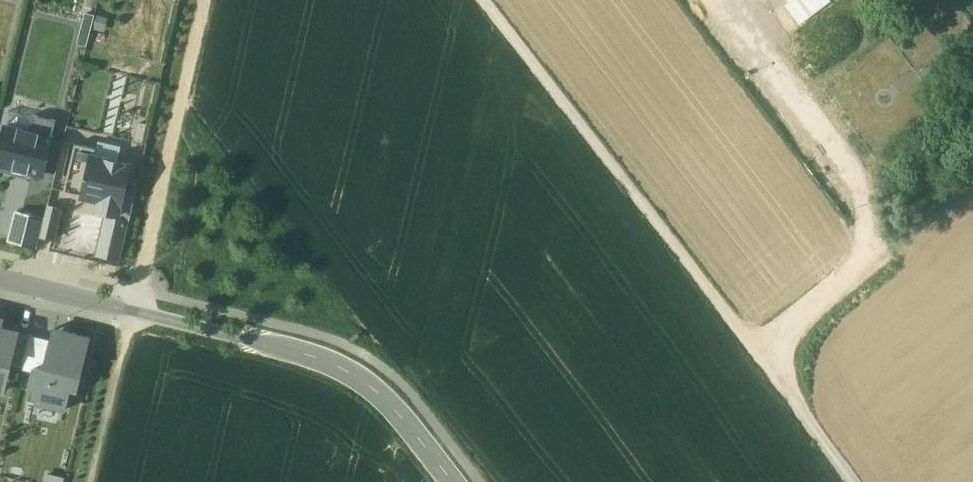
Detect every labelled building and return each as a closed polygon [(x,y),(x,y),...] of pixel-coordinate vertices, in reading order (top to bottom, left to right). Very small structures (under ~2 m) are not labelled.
[(43,175),(57,120),(35,115),(31,132),(7,126),(2,142),(0,151),(0,171),(13,174),(14,168),(43,175)] [(130,164),(92,156),(94,148),(76,143),(64,192),(101,200),(99,210),(108,213),(130,218),(138,185),(126,182),(130,164)] [(61,210),(48,207),(45,220),(41,236),(54,239),(61,210)] [(38,250),(41,236),(45,220),(15,212),(8,242),(38,250)] [(130,218),(108,213),(98,255),(120,260),(130,218)] [(4,392),(18,332),(0,328),(0,391),(4,392)] [(90,338),(54,329),(51,340),(44,370),(35,367),(33,373),(30,387),(39,390),(36,403),(65,410),(70,390),(77,391),(90,338)] [(51,340),(30,335),(21,370),(33,373),(35,367),(44,370),(51,340)] [(62,478),(43,474),(41,481),(61,481),(62,478)]
